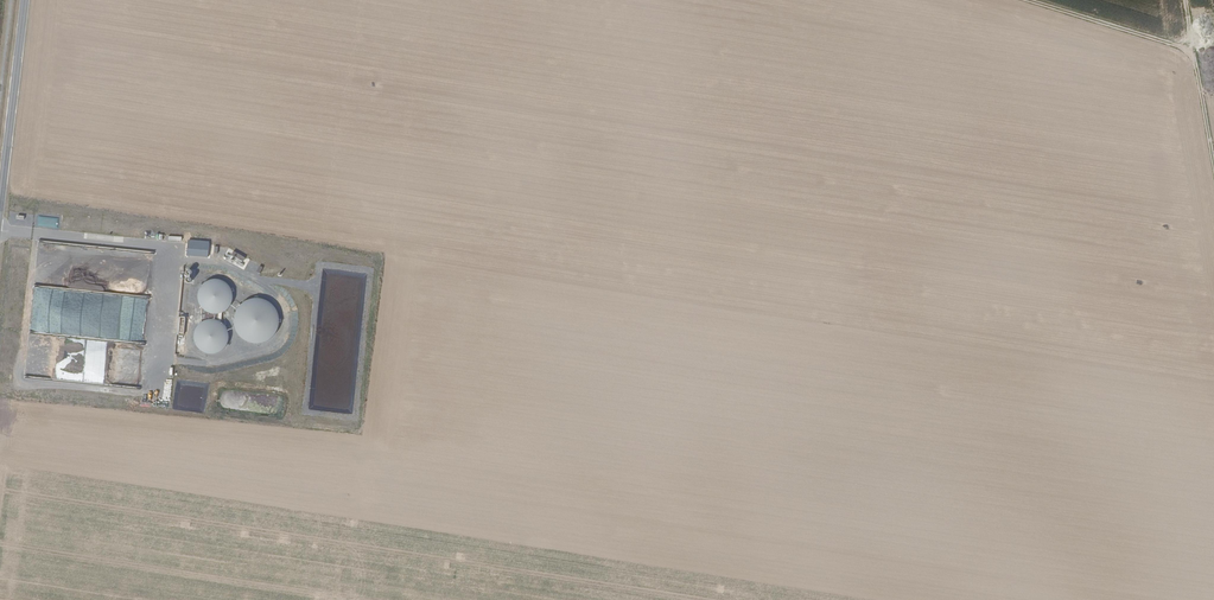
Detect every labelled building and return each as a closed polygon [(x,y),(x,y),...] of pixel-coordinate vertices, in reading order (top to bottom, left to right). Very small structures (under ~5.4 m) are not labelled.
[(38,216),(38,228),(60,228),(60,216),(38,216)] [(115,263),(118,258),(102,250),(95,251),(96,255),(93,253),(87,254),(85,256),(87,259),(89,258),(87,262),(90,263),(98,262),(98,265),(102,262),(100,265),(86,267),(82,270),(84,272),(86,270),(87,274),(81,275),(87,279),(90,282),(98,281),(101,285),(105,277),(104,277),(103,271),(113,269),(112,264),(115,263)] [(243,262),(245,257),(234,252),(231,257),(243,262)] [(184,269),(183,282),(194,283),(195,269),(184,269)] [(218,276),(216,271),(206,276),(204,272),(199,274),(203,283),(218,276)] [(214,279),(200,284),(198,298),(200,306),(196,308),(195,315),(202,316),(202,317),(207,317),(210,316),(221,318),(222,312),(230,309),(232,295),(227,281),(214,279)] [(243,301),(243,342),(276,342),(276,300),(243,301)] [(194,326),(194,351),(226,351),(226,331),(213,330),(214,327),(194,326)] [(45,365),(43,378),(110,385),(119,383),(120,375),(120,373),(117,363),(118,358),(109,357),(115,356),(115,349),(114,342),(74,337),(59,341),(58,350),(56,350),(58,356),(57,359),(46,361),(45,367),(45,365)]
